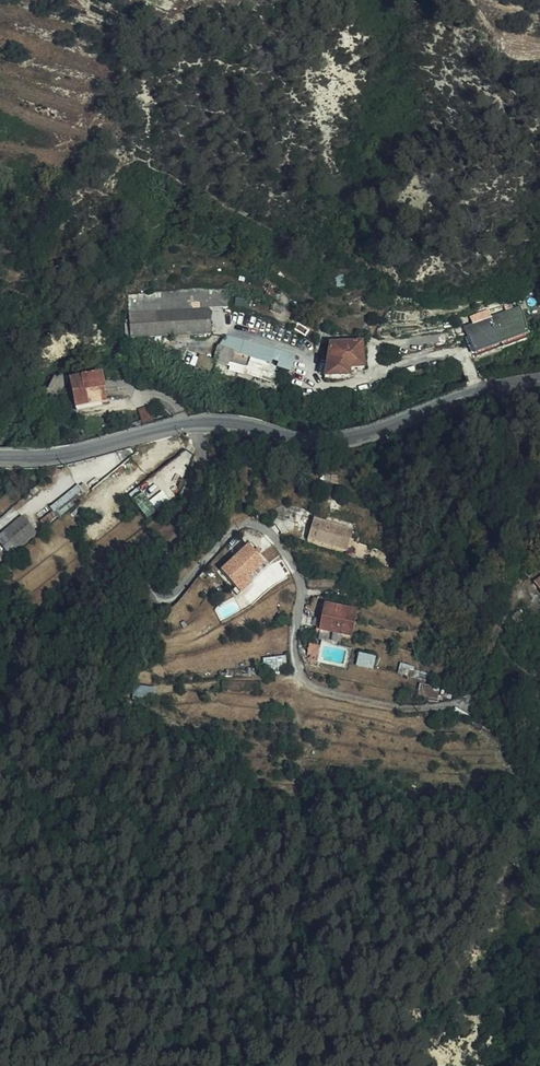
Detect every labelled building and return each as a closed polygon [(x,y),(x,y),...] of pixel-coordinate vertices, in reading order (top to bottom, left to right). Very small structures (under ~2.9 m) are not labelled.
[(178,17),(185,0),(138,0),(178,17)] [(231,0),(195,0),(198,10),(231,0)] [(160,338),(195,336),(211,335),(210,308),(228,308),(227,288),(128,293),(130,339),(160,338)] [(465,329),(477,358),(527,338),(524,319),(522,314),(520,309),(519,308),(490,319),(476,324),(465,329)] [(486,310),(472,316),(476,324),(490,319),(488,315),(486,310)] [(195,344),(195,336),(160,338),(161,345),(195,344)] [(271,363),(275,351),(274,350),(226,337),(219,348),(232,352),(236,353),(271,363)] [(364,370),(361,343),(330,345),(324,380),(350,379),(350,372),(364,370)] [(217,348),(213,361),(228,366),(232,352),(219,348),(217,348)] [(278,365),(271,363),(236,353),(233,361),(276,373),(278,365)] [(80,379),(80,378),(70,380),(75,409),(103,404),(101,391),(103,391),(101,375),(80,379)] [(123,424),(130,422),(129,416),(121,418),(123,424)] [(130,430),(154,423),(153,418),(129,425),(130,430)] [(34,441),(37,435),(30,432),(27,438),(34,441)] [(149,495),(159,487),(186,466),(179,457),(176,460),(132,496),(134,498),(144,490),(149,495)] [(52,507),(61,518),(72,508),(91,493),(86,486),(82,490),(78,486),(52,507)] [(149,500),(143,492),(134,499),(147,517),(170,500),(163,490),(149,500)] [(7,532),(21,549),(37,534),(23,518),(7,532)] [(353,532),(314,521),(308,540),(347,551),(353,532)] [(240,594),(254,583),(250,578),(267,564),(252,545),(221,568),(240,594)] [(325,606),(321,631),(352,637),(357,613),(325,606)] [(321,648),(310,646),(308,660),(312,661),(311,664),(318,665),(321,648)] [(360,652),(357,664),(374,668),(377,656),(360,652)] [(428,679),(446,684),(447,680),(429,674),(428,679)] [(133,687),(134,697),(156,696),(155,686),(133,687)] [(437,697),(438,690),(421,686),(419,696),(436,700),(437,697)]
